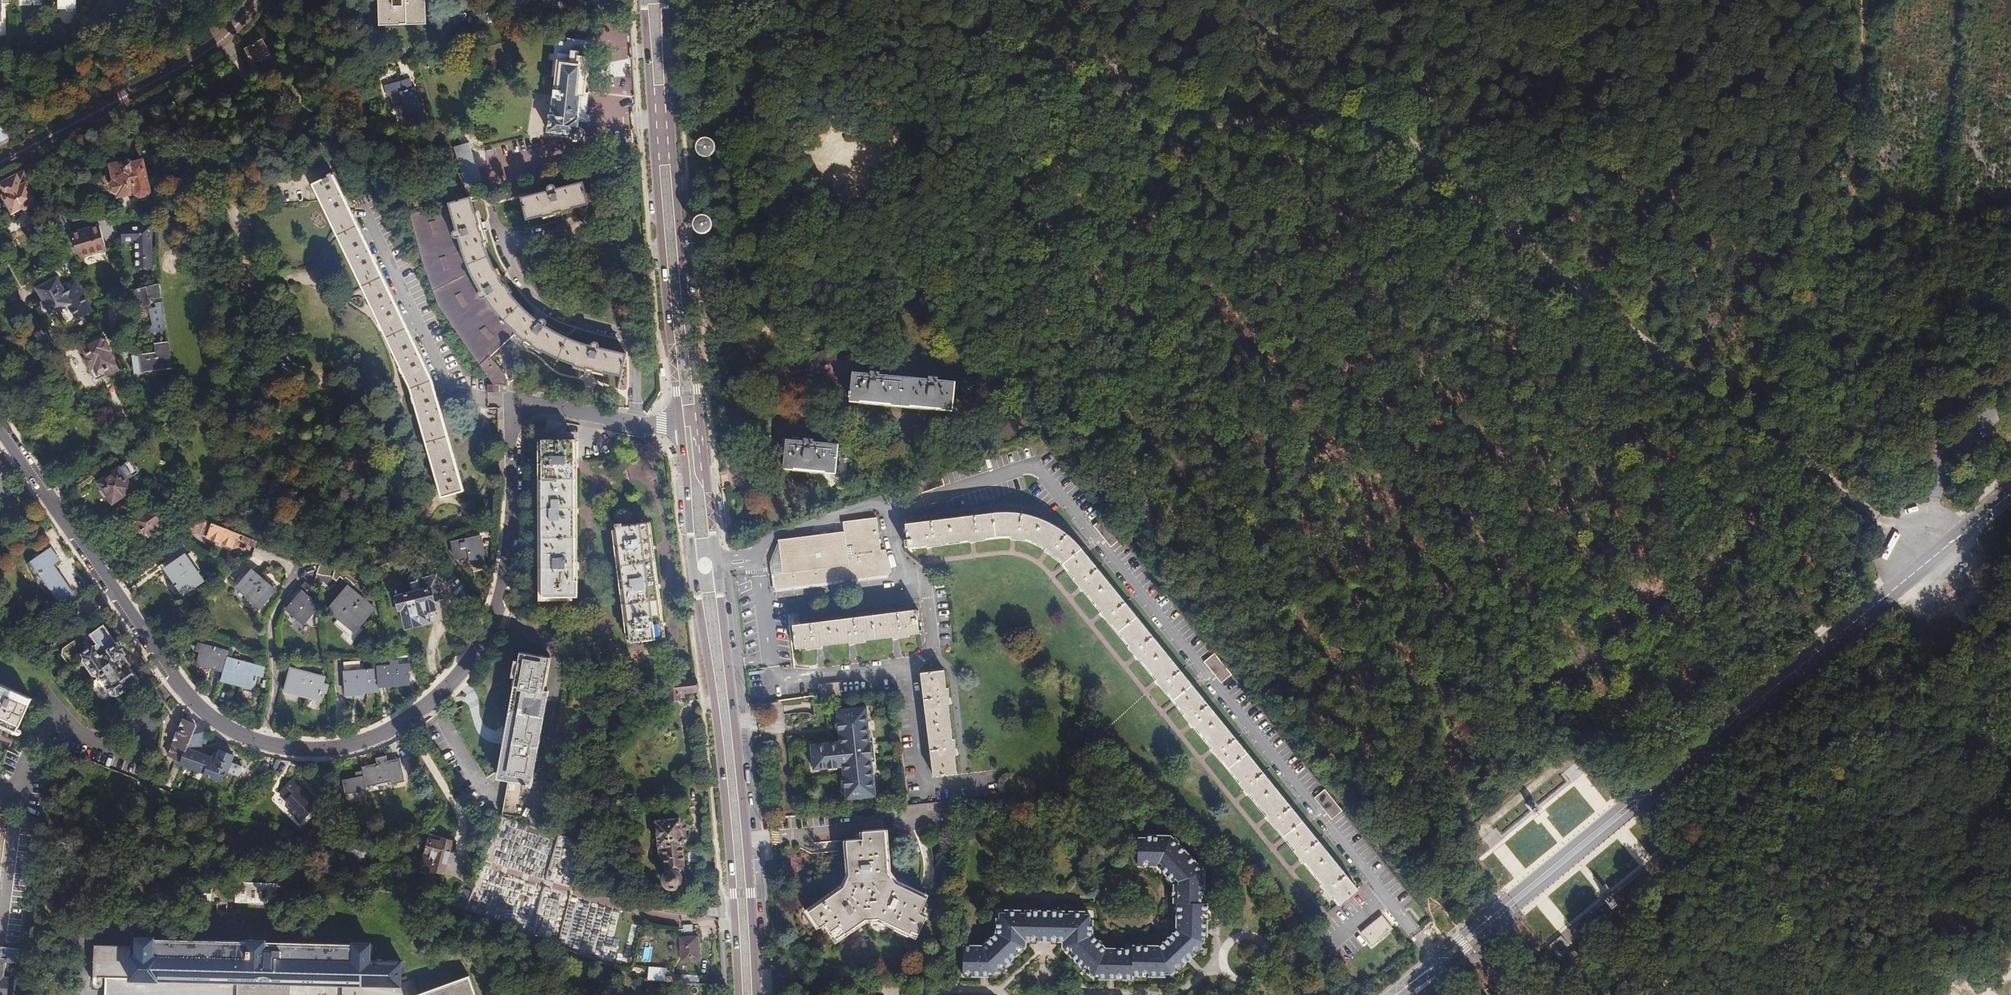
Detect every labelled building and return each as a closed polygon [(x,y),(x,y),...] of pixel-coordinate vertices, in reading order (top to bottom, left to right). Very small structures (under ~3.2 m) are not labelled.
[(3,23),(3,4),(12,4),(12,0),(0,0),(0,23),(3,23)] [(58,5),(66,6),(66,9),(72,8),(72,6),(76,6),(76,0),(58,0),(58,5)] [(391,25),(428,24),(427,0),(390,0),(391,25)] [(253,61),(265,48),(255,37),(242,51),(253,61)] [(560,44),(557,44),(553,76),(557,77),(552,116),(551,116),(549,131),(569,134),(569,137),(570,139),(573,141),(575,142),(577,142),(579,142),(581,141),(582,140),(583,138),(584,134),(584,132),(583,130),(581,129),(579,128),(578,128),(579,120),(586,121),(589,93),(585,93),(591,41),(568,38),(568,42),(561,41),(560,44)] [(403,103),(408,121),(424,117),(416,88),(414,89),(410,78),(386,86),(392,106),(403,103)] [(0,142),(11,136),(0,112),(0,142)] [(705,155),(706,155),(709,154),(711,153),(712,152),(713,151),(714,149),(714,146),(714,144),(713,142),(712,140),(710,139),(707,138),(705,138),(702,139),(699,142),(698,144),(698,148),(699,150),(699,151),(701,153),(703,154),(705,155)] [(130,158),(105,163),(111,186),(108,189),(110,198),(115,202),(116,205),(134,201),(139,201),(141,201),(143,200),(146,198),(148,196),(150,191),(143,160),(131,163),(130,158)] [(0,184),(0,188),(13,212),(24,207),(25,209),(38,202),(28,184),(31,182),(25,171),(0,184)] [(396,303),(334,175),(315,184),(411,387),(442,496),(464,490),(450,441),(432,380),(396,303)] [(521,198),(530,230),(546,226),(546,227),(576,220),(576,219),(591,215),(583,182),(556,189),(555,187),(554,185),(553,185),(550,185),(549,185),(548,186),(547,189),(547,191),(521,198)] [(460,200),(410,213),(413,225),(417,247),(419,258),(438,306),(466,346),(492,383),(499,384),(507,386),(506,378),(503,372),(500,368),(489,356),(516,333),(521,337),(533,345),(542,352),(544,350),(556,356),(564,360),(575,364),(574,366),(602,372),(603,371),(621,375),(626,354),(599,347),(599,344),(597,341),(595,340),(593,341),(591,343),(591,345),(582,342),(575,340),(568,337),(558,332),(546,324),(547,321),(547,320),(547,318),(545,317),(544,316),(542,316),(540,318),(539,320),(529,312),(524,307),(517,299),(509,289),(510,289),(501,277),(495,266),(494,267),(490,260),(486,250),(483,242),(484,242),(476,213),(474,213),(471,197),(460,200)] [(695,224),(695,227),(696,230),(697,232),(700,233),(702,234),(706,234),(708,233),(710,231),(711,229),(712,227),(712,224),(711,222),(710,220),(708,219),(706,218),(702,217),(701,218),(699,219),(697,221),(695,224)] [(63,236),(73,256),(75,259),(108,249),(100,225),(63,236)] [(152,226),(122,227),(123,239),(138,238),(138,265),(153,266),(152,226)] [(59,276),(38,287),(52,313),(70,305),(77,319),(94,311),(76,278),(63,284),(59,276)] [(163,293),(161,284),(132,292),(139,307),(146,305),(147,306),(155,303),(152,297),(163,293)] [(170,332),(165,303),(158,305),(159,309),(154,310),(153,311),(152,312),(152,313),(155,327),(152,332),(159,335),(170,332)] [(76,319),(68,307),(55,316),(57,319),(61,317),(66,325),(76,319)] [(113,350),(105,332),(80,345),(92,369),(96,367),(99,374),(106,370),(108,374),(120,368),(112,351),(113,350)] [(172,340),(159,341),(161,353),(133,356),(135,374),(171,369),(171,370),(178,370),(172,340)] [(853,373),(851,403),(953,411),(955,381),(938,380),(938,377),(929,377),(929,379),(879,376),(879,373),(871,372),(870,375),(853,373)] [(542,439),(540,596),(576,596),(576,580),(573,580),(575,440),(542,439)] [(803,442),(785,440),(783,469),(835,473),(837,445),(812,443),(812,440),(803,439),(803,442)] [(597,440),(597,454),(612,453),(612,440),(597,440)] [(128,461),(98,483),(112,504),(134,489),(127,478),(135,472),(128,461)] [(153,502),(132,517),(135,522),(133,523),(140,533),(143,532),(147,539),(168,524),(153,502)] [(996,514),(906,524),(909,548),(926,546),(926,547),(942,546),(942,544),(970,541),(970,543),(986,540),(986,539),(993,538),(1005,537),(1011,537),(1011,540),(1025,542),(1025,540),(1035,543),(1043,547),(1047,549),(1046,551),(1057,561),(1058,559),(1075,579),(1074,581),(1084,593),(1085,592),(1102,613),(1101,614),(1110,626),(1112,625),(1129,646),(1129,647),(1139,661),(1140,659),(1157,680),(1156,682),(1165,693),(1166,692),(1185,715),(1184,716),(1194,728),(1195,728),(1212,749),(1211,750),(1222,763),(1223,761),(1240,783),(1239,784),(1249,796),(1250,796),(1267,816),(1266,818),(1276,830),(1278,830),(1295,851),(1294,852),(1304,864),(1305,863),(1322,884),(1322,885),(1332,898),(1333,897),(1339,905),(1357,889),(1256,764),(1114,590),(1093,564),(1077,545),(1063,533),(1049,525),(1034,519),(1017,515),(1011,514),(996,514)] [(844,529),(777,538),(781,571),(771,573),(773,590),(888,575),(891,571),(885,548),(880,548),(876,515),(842,520),(844,529)] [(1121,539),(1104,518),(1093,527),(1111,548),(1121,539)] [(242,536),(204,521),(189,531),(237,548),(242,536)] [(616,526),(632,642),(663,638),(648,522),(616,526)] [(453,543),(456,559),(469,556),(470,559),(485,556),(482,538),(453,543)] [(31,563),(61,604),(75,594),(53,564),(59,560),(52,549),(31,563)] [(193,549),(167,567),(185,593),(204,580),(193,563),(200,558),(193,549)] [(252,570),(237,586),(261,607),(275,591),(267,584),(267,583),(263,579),(262,579),(252,570)] [(402,610),(407,628),(422,624),(422,623),(430,622),(429,614),(437,611),(435,602),(443,600),(438,575),(417,580),(418,581),(412,583),(414,592),(397,596),(400,610),(402,610)] [(323,595),(304,583),(300,588),(291,600),(294,603),(288,610),(305,624),(320,605),(323,606),(323,595)] [(348,586),(328,615),(352,631),(360,620),(356,617),(367,601),(354,593),(355,591),(348,586)] [(915,603),(790,620),(794,649),(806,648),(806,650),(822,647),(822,646),(849,642),(849,644),(866,642),(865,640),(893,636),(894,639),(909,637),(909,635),(919,633),(915,603)] [(84,626),(64,639),(63,647),(77,668),(83,664),(92,676),(97,677),(99,676),(103,682),(106,683),(105,686),(110,694),(115,694),(129,685),(132,685),(138,681),(138,678),(130,667),(131,666),(124,655),(125,654),(118,645),(117,645),(101,621),(87,631),(84,626)] [(228,660),(230,654),(198,644),(196,651),(200,653),(197,664),(224,673),(228,660)] [(507,778),(499,814),(513,817),(514,815),(526,818),(545,793),(568,658),(519,648),(512,682),(517,683),(498,776),(507,778)] [(1232,676),(1214,654),(1203,662),(1221,684),(1232,676)] [(224,673),(222,681),(252,691),(257,676),(262,677),(264,672),(228,660),(224,673)] [(362,691),(380,689),(380,686),(378,668),(361,670),(360,660),(343,662),(346,695),(362,693),(362,691)] [(411,662),(377,665),(378,668),(380,686),(397,684),(397,682),(409,681),(408,668),(411,668),(411,662)] [(294,669),(285,691),(317,704),(321,695),(325,696),(328,690),(324,688),(326,682),(294,669)] [(944,670),(921,674),(934,776),(957,774),(955,756),(957,755),(954,739),(953,739),(948,704),(950,703),(948,688),(947,689),(944,670)] [(697,691),(696,679),(679,681),(678,678),(669,679),(669,682),(668,682),(670,700),(680,700),(679,698),(685,697),(684,693),(697,691)] [(18,732),(33,699),(0,683),(0,724),(18,732)] [(865,703),(833,706),(837,737),(808,741),(811,771),(840,769),(844,798),(875,795),(872,763),(876,763),(873,736),(868,736),(865,703)] [(198,721),(188,713),(186,718),(184,717),(168,753),(181,758),(198,721)] [(181,758),(180,760),(206,771),(205,773),(220,779),(225,769),(228,770),(234,755),(222,749),(218,757),(204,750),(205,747),(202,743),(208,730),(201,725),(198,721),(181,758)] [(377,763),(362,766),(362,768),(366,785),(392,780),(392,783),(405,781),(400,758),(388,760),(386,755),(376,757),(377,763)] [(166,783),(169,784),(178,765),(174,762),(166,783)] [(366,785),(362,768),(356,769),(357,775),(344,777),(346,792),(367,788),(366,785)] [(294,779),(280,794),(292,806),(288,810),(301,822),(319,803),(294,779)] [(1342,812),(1324,790),(1314,799),(1332,821),(1342,812)] [(679,820),(656,822),(660,859),(664,858),(665,874),(664,876),(664,881),(665,884),(667,887),(669,888),(671,889),(676,888),(680,887),(681,884),(682,881),(682,877),(681,876),(679,873),(683,873),(684,870),(681,837),(685,836),(683,820),(680,820),(679,820)] [(842,888),(808,911),(819,927),(824,923),(834,937),(860,919),(879,919),(916,936),(926,916),(920,912),(925,898),(921,896),(895,884),(888,874),(885,829),(864,831),(864,838),(848,839),(848,846),(849,852),(850,871),(842,888)] [(430,857),(427,869),(441,873),(450,839),(439,836),(438,840),(425,837),(421,851),(428,853),(426,856),(430,857)] [(1179,929),(1172,936),(1193,958),(1200,950),(1199,949),(1205,942),(1205,938),(1208,936),(1208,920),(1206,918),(1207,914),(1208,913),(1208,903),(1202,903),(1202,897),(1205,896),(1205,875),(1203,875),(1203,872),(1201,871),(1205,867),(1200,862),(1198,864),(1179,843),(1180,842),(1176,837),(1172,840),(1169,839),(1167,839),(1167,836),(1145,836),(1146,837),(1139,837),(1138,866),(1158,865),(1175,883),(1174,892),(1176,893),(1175,897),(1174,897),(1174,903),(1178,904),(1178,919),(1180,919),(1180,920),(1178,923),(1178,927),(1179,929)] [(277,883),(236,882),(235,903),(277,904),(277,883)] [(1346,921),(1340,911),(1334,914),(1332,910),(1325,914),(1332,928),(1346,921)] [(1042,939),(1042,911),(1034,911),(1032,912),(1028,912),(1027,911),(1024,911),(1025,912),(1022,913),(1021,911),(1006,911),(1005,914),(1001,914),(1000,918),(998,918),(998,933),(982,948),(980,946),(977,946),(975,949),(973,949),(972,946),(964,946),(964,977),(966,977),(968,975),(971,976),(973,977),(990,977),(991,975),(996,975),(999,972),(1000,973),(1002,972),(1002,969),(1005,967),(1007,967),(1020,954),(1021,952),(1023,949),(1024,950),(1026,948),(1024,945),(1027,942),(1038,941),(1039,939),(1042,939)] [(1057,911),(1049,911),(1049,939),(1052,939),(1052,942),(1062,942),(1067,946),(1064,948),(1065,950),(1068,950),(1070,952),(1070,955),(1083,969),(1086,969),(1088,971),(1088,974),(1090,976),(1092,974),(1095,977),(1100,977),(1100,979),(1134,979),(1134,977),(1168,978),(1168,975),(1172,975),(1176,971),(1177,972),(1188,962),(1167,941),(1159,948),(1157,946),(1154,946),(1153,948),(1151,948),(1150,946),(1134,945),(1134,949),(1117,949),(1116,951),(1114,948),(1111,948),(1109,950),(1094,935),(1094,920),(1091,919),(1090,915),(1086,915),(1086,912),(1070,912),(1069,914),(1066,914),(1066,912),(1064,912),(1063,913),(1057,913),(1057,911)] [(1382,916),(1360,933),(1371,946),(1393,930),(1382,916)] [(694,937),(693,926),(685,925),(686,938),(682,938),(684,960),(700,959),(698,936),(694,937)] [(1172,936),(1167,941),(1188,962),(1193,958),(1172,936)] [(400,982),(400,966),(400,963),(400,961),(369,960),(369,956),(370,944),(361,944),(352,943),(352,944),(350,944),(264,942),(264,940),(247,940),(247,942),(206,940),(155,939),(155,938),(137,937),(136,954),(131,954),(130,954),(95,954),(94,977),(102,978),(105,978),(105,994),(289,994),(289,988),(290,983),(336,984),(339,984),(342,984),(342,994),(404,994),(400,982)] [(1348,954),(1356,948),(1351,940),(1343,945),(1348,954)] [(0,946),(0,994),(8,994),(10,979),(6,978),(8,961),(23,962),(24,949),(0,946)] [(688,982),(708,984),(708,979),(666,975),(667,968),(649,966),(648,978),(688,982)] [(474,976),(426,994),(481,994),(474,976)] [(1598,994),(1624,994),(1619,985),(1598,994)]
